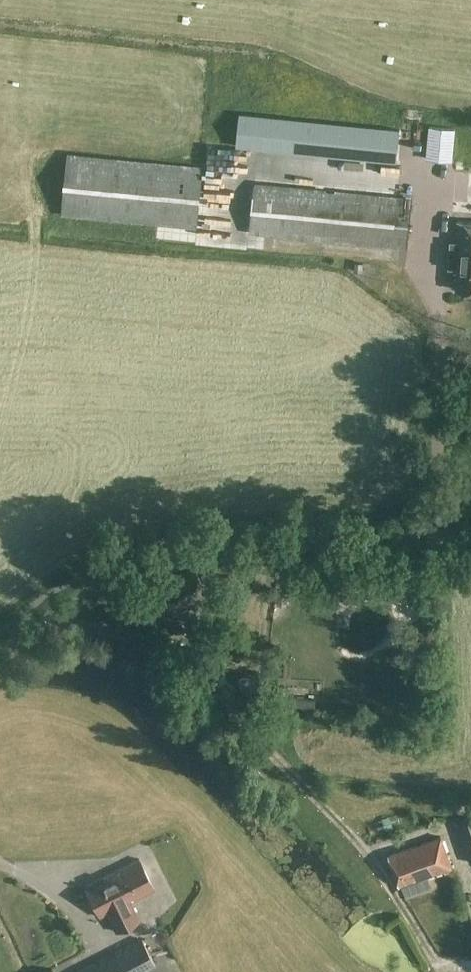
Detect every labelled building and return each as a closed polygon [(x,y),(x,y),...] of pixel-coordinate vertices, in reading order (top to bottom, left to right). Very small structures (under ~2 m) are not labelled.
[(394,161),(397,131),(242,114),(239,144),(394,161)] [(453,162),(456,128),(429,125),(426,159),(453,162)] [(67,153),(61,215),(197,228),(203,166),(67,153)] [(407,250),(412,199),(254,182),(249,234),(407,250)] [(470,290),(470,223),(458,222),(456,251),(460,251),(457,289),(470,290)] [(211,598),(198,566),(126,597),(139,629),(211,598)] [(72,603),(87,598),(82,585),(67,590),(72,603)] [(167,628),(172,640),(187,634),(182,622),(167,628)] [(457,824),(470,863),(470,819),(457,824)] [(389,856),(400,886),(452,868),(441,838),(389,856)] [(129,902),(154,889),(139,860),(84,887),(99,916),(106,913),(116,933),(139,922),(129,902)] [(142,939),(78,971),(143,971),(156,965),(142,939)]
